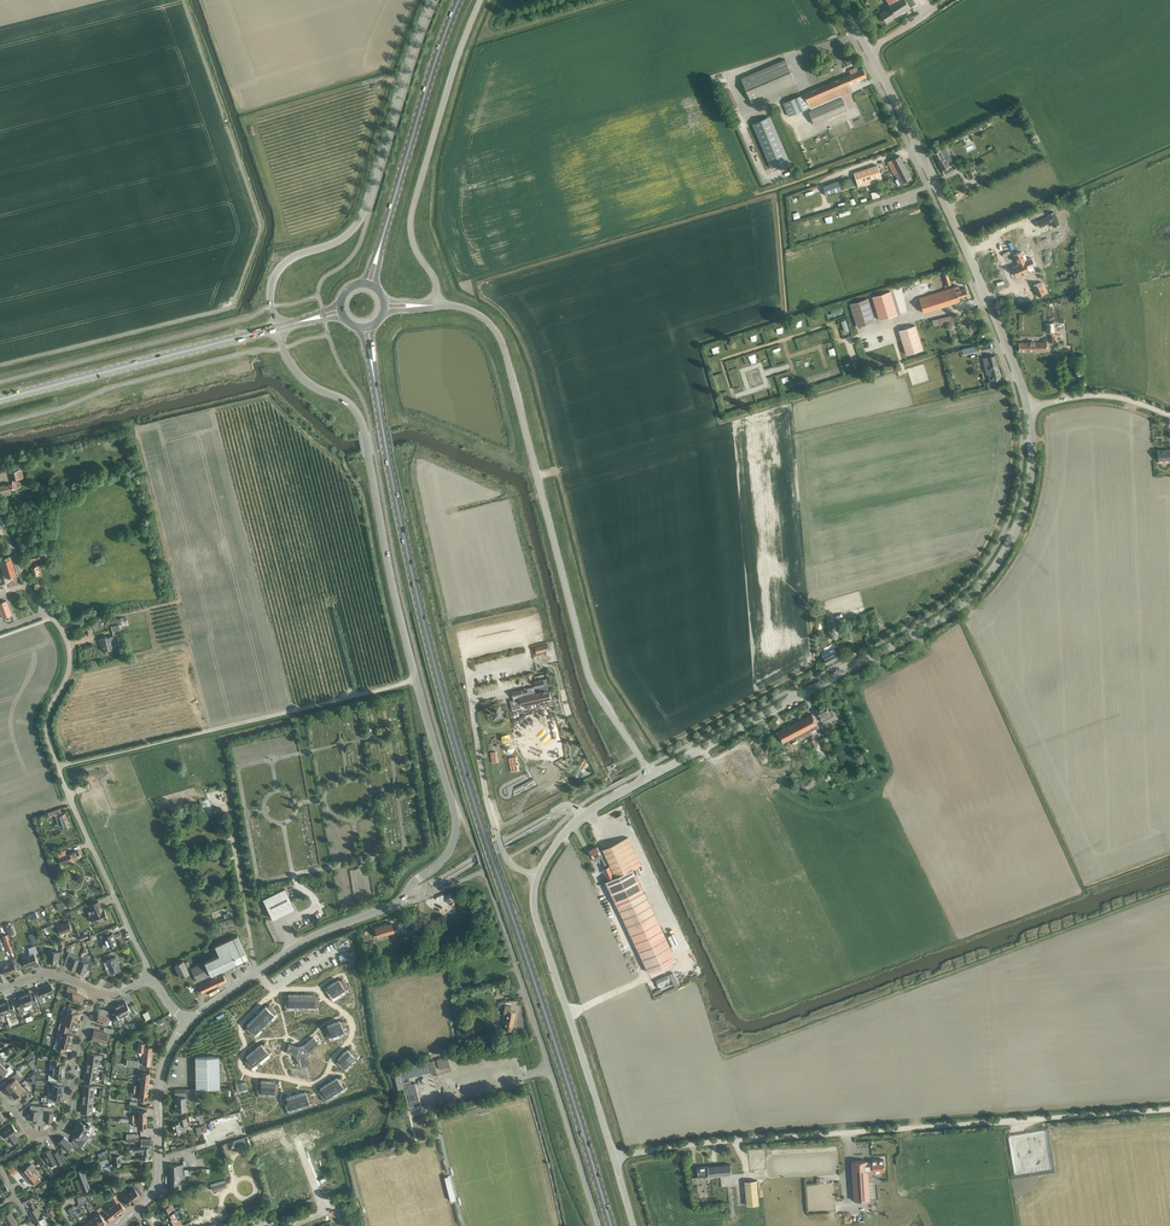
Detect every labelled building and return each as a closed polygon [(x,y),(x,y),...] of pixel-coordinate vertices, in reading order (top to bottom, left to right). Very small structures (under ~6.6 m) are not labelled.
[(915,4),(912,0),(898,0),(888,6),(889,8),(880,14),(886,23),(915,4)] [(741,78),(751,102),(796,84),(785,59),(741,78)] [(848,86),(867,77),(863,69),(858,71),(857,67),(849,70),(851,74),(783,103),(789,116),(810,107),(810,108),(850,91),(848,86)] [(842,97),(809,112),(814,124),(847,109),(842,97)] [(769,116),(752,123),(771,168),(788,161),(769,116)] [(986,123),(979,127),(981,131),(989,127),(986,123)] [(944,174),(951,170),(946,160),(947,159),(942,149),(934,153),(944,174)] [(898,185),(912,178),(900,155),(887,162),(894,175),(895,175),(897,179),(895,180),(898,185)] [(877,165),(854,173),(859,187),(882,179),(877,165)] [(968,181),(973,178),(970,172),(965,174),(968,181)] [(826,195),(842,190),(838,181),(823,186),(826,195)] [(1050,215),(1038,219),(1040,226),(1053,221),(1054,225),(1061,223),(1056,211),(1050,213),(1050,215)] [(1015,229),(1009,231),(1013,243),(1019,240),(1015,229)] [(1017,269),(1011,271),(1015,280),(1020,278),(1020,279),(1023,278),(1023,277),(1028,275),(1027,272),(1032,270),(1029,263),(1024,265),(1020,256),(1013,259),(1017,269)] [(947,286),(951,284),(947,271),(943,272),(947,286)] [(1037,284),(1030,286),(1035,298),(1041,295),(1037,284)] [(959,300),(968,297),(965,288),(960,290),(960,288),(956,290),(955,287),(919,298),(923,313),(959,302),(959,300)] [(890,291),(872,296),(879,320),(897,314),(890,291)] [(875,321),(868,298),(850,303),(857,327),(875,321)] [(843,312),(842,306),(830,310),(832,315),(843,312)] [(953,315),(931,321),(933,328),(955,322),(953,315)] [(849,330),(846,319),(841,320),(844,331),(849,330)] [(907,355),(922,350),(915,326),(899,331),(907,355)] [(1020,351),(1046,351),(1046,343),(1020,343),(1020,351)] [(983,358),(984,362),(986,368),(987,368),(990,381),(1001,379),(995,356),(983,358)] [(1158,451),(1158,460),(1169,459),(1169,450),(1158,451)] [(10,473),(13,483),(0,486),(0,492),(17,488),(16,480),(24,478),(22,470),(18,471),(16,463),(9,465),(10,473)] [(29,561),(40,558),(38,553),(28,556),(29,561)] [(1,561),(6,577),(16,574),(11,558),(1,561)] [(33,575),(39,574),(36,565),(31,567),(33,575)] [(0,603),(0,611),(2,617),(11,614),(6,601),(0,603)] [(835,635),(832,629),(830,618),(825,618),(828,631),(827,631),(830,638),(835,635)] [(104,650),(113,648),(110,636),(99,639),(100,644),(102,644),(104,650)] [(547,644),(535,647),(537,652),(548,650),(547,644)] [(821,655),(826,664),(839,657),(834,649),(821,655)] [(545,685),(543,679),(536,681),(537,688),(541,687),(542,692),(536,693),(534,687),(512,691),(514,699),(511,700),(513,710),(524,707),(524,706),(541,702),(541,701),(552,699),(549,689),(550,689),(552,688),(552,687),(552,685),(551,684),(549,684),(545,685)] [(826,706),(817,711),(821,719),(831,714),(826,706)] [(812,714),(777,732),(783,742),(809,729),(811,732),(819,728),(812,714)] [(823,756),(814,738),(810,740),(819,758),(823,756)] [(791,761),(801,779),(805,776),(795,759),(791,761)] [(64,828),(70,826),(65,813),(62,814),(60,808),(48,813),(49,816),(55,814),(59,825),(62,823),(64,828)] [(597,847),(589,850),(593,857),(599,854),(606,868),(603,869),(608,880),(616,876),(633,868),(641,864),(628,837),(599,851),(597,847)] [(374,843),(376,853),(383,851),(381,842),(374,843)] [(80,857),(78,851),(67,855),(65,849),(57,852),(61,864),(80,857)] [(608,880),(606,881),(610,889),(617,905),(645,892),(636,875),(635,871),(633,868),(616,876),(608,880)] [(285,888),(263,899),(272,918),(278,911),(292,904),(285,888)] [(645,892),(617,905),(629,931),(649,972),(676,959),(657,918),(645,892)] [(91,910),(88,911),(90,915),(92,914),(95,923),(107,918),(103,909),(100,910),(99,907),(101,907),(98,901),(89,905),(91,910)] [(68,921),(56,926),(60,935),(72,930),(68,921)] [(394,932),(391,923),(374,928),(377,937),(394,932)] [(108,931),(99,934),(102,943),(105,941),(108,948),(117,944),(114,938),(115,937),(113,933),(110,934),(108,931)] [(196,981),(236,962),(236,963),(247,958),(237,935),(215,946),(215,948),(213,949),(216,956),(190,968),(196,981)] [(22,957),(25,967),(33,964),(33,965),(38,963),(35,955),(39,954),(35,945),(28,948),(29,952),(28,952),(29,954),(22,957)] [(60,951),(48,950),(46,961),(54,962),(54,960),(58,961),(60,951)] [(76,970),(77,966),(79,960),(77,959),(79,956),(68,952),(65,961),(69,962),(67,967),(76,970)] [(1,966),(4,975),(17,970),(16,969),(21,968),(16,956),(12,958),(13,962),(1,966)] [(90,970),(91,966),(93,961),(82,957),(81,961),(79,960),(77,966),(76,970),(84,973),(86,968),(90,970)] [(120,969),(119,966),(117,962),(118,962),(116,957),(106,961),(111,973),(104,976),(106,980),(119,973),(118,970),(120,969)] [(189,973),(186,966),(185,966),(188,965),(187,961),(184,963),(183,960),(174,965),(179,977),(189,973)] [(201,993),(226,981),(223,975),(198,986),(201,993)] [(338,979),(333,983),(339,993),(348,988),(342,979),(339,981),(338,979)] [(327,988),(325,989),(330,998),(339,993),(333,983),(327,987),(327,988)] [(42,997),(53,992),(50,984),(39,988),(38,988),(39,991),(36,993),(38,998),(40,1003),(43,1001),(42,997)] [(70,999),(80,1003),(83,996),(75,993),(77,989),(68,985),(66,990),(68,991),(66,997),(70,999)] [(30,991),(23,994),(28,1005),(31,1004),(33,1006),(35,1006),(36,1008),(39,1007),(36,999),(36,998),(33,999),(30,991)] [(28,1005),(23,994),(17,996),(20,1004),(17,1005),(18,1010),(20,1015),(24,1014),(23,1011),(29,1009),(28,1005)] [(288,996),(285,996),(284,1006),(295,1006),(295,995),(288,995),(288,996)] [(315,995),(308,995),(308,1006),(318,1006),(318,996),(315,996),(315,995)] [(7,1000),(1,1002),(5,1014),(9,1012),(10,1015),(16,1013),(13,1005),(9,1006),(7,1000)] [(125,1001),(119,1004),(124,1015),(128,1013),(130,1016),(136,1013),(132,1005),(128,1007),(125,1001)] [(124,1015),(119,1004),(113,1007),(116,1013),(112,1015),(116,1023),(122,1020),(121,1017),(124,1015)] [(265,1006),(261,1011),(269,1019),(276,1011),(268,1004),(266,1007),(265,1006)] [(67,1010),(65,1017),(77,1020),(78,1013),(73,1012),(74,1008),(64,1005),(63,1009),(67,1010)] [(507,1015),(504,1029),(512,1030),(514,1020),(511,1019),(513,1011),(511,1011),(511,1006),(505,1005),(503,1015),(507,1015)] [(110,1016),(107,1010),(100,1008),(99,1014),(98,1014),(96,1022),(108,1025),(110,1016)] [(261,1011),(256,1015),(265,1023),(269,1019),(261,1011)] [(256,1015),(251,1020),(260,1028),(265,1023),(256,1015)] [(77,1020),(65,1017),(63,1023),(60,1023),(59,1026),(70,1029),(71,1026),(75,1027),(77,1020)] [(248,1026),(245,1028),(253,1036),(260,1028),(251,1020),(247,1025),(248,1026)] [(339,1020),(333,1023),(337,1033),(347,1030),(343,1020),(340,1022),(339,1020)] [(327,1026),(324,1027),(328,1037),(337,1033),(333,1023),(327,1025),(327,1026)] [(56,1037),(59,1038),(71,1041),(73,1034),(69,1033),(70,1029),(59,1026),(56,1037)] [(116,1031),(119,1036),(124,1033),(122,1028),(116,1031)] [(94,1030),(91,1039),(105,1043),(108,1033),(94,1030)] [(297,1046),(289,1043),(286,1051),(297,1055),(300,1066),(308,1064),(307,1053),(318,1043),(312,1037),(303,1045),(297,1046)] [(71,1041),(59,1038),(58,1042),(55,1042),(53,1048),(64,1050),(65,1047),(69,1048),(71,1041)] [(261,1044),(256,1048),(263,1057),(271,1051),(265,1042),(262,1045),(261,1044)] [(153,1048),(144,1047),(145,1044),(139,1043),(138,1051),(143,1052),(142,1064),(151,1065),(153,1048)] [(347,1049),(342,1054),(351,1062),(358,1055),(350,1047),(348,1050),(347,1049)] [(256,1048),(251,1052),(258,1061),(263,1057),(256,1048)] [(246,1058),(244,1060),(250,1068),(258,1061),(251,1052),(246,1057),(246,1058)] [(87,1060),(98,1062),(99,1054),(88,1053),(87,1060)] [(338,1059),(336,1062),(343,1069),(351,1062),(342,1054),(337,1059),(338,1059)] [(196,1088),(195,1089),(175,1089),(175,1100),(186,1100),(186,1096),(195,1096),(195,1094),(208,1094),(208,1088),(219,1088),(219,1056),(195,1057),(196,1088)] [(450,1066),(448,1056),(437,1059),(439,1069),(450,1066)] [(49,1069),(53,1069),(64,1071),(65,1068),(66,1064),(58,1063),(59,1059),(50,1058),(50,1065),(49,1069)] [(87,1060),(86,1067),(97,1068),(98,1062),(87,1060)] [(429,1061),(432,1072),(433,1075),(438,1074),(434,1060),(429,1061)] [(403,1086),(404,1088),(409,1107),(421,1104),(415,1083),(411,1084),(409,1078),(432,1072),(429,1061),(399,1069),(401,1074),(402,1074),(403,1077),(401,1077),(404,1086),(403,1086)] [(0,1068),(0,1077),(4,1074),(6,1076),(13,1071),(9,1065),(6,1068),(4,1065),(0,1068)] [(86,1067),(85,1073),(96,1075),(97,1068),(86,1067)] [(50,1080),(56,1081),(57,1081),(57,1077),(64,1078),(65,1074),(64,1074),(64,1071),(53,1069),(52,1074),(49,1073),(48,1080),(50,1080)] [(141,1081),(149,1082),(150,1072),(140,1071),(140,1075),(142,1075),(141,1081)] [(5,1086),(10,1092),(20,1084),(17,1081),(20,1078),(20,1076),(16,1072),(9,1078),(11,1081),(5,1086)] [(96,1075),(85,1073),(84,1081),(95,1082),(96,1075)] [(401,1074),(395,1075),(398,1090),(404,1088),(403,1086),(404,1086),(401,1077),(403,1077),(402,1074),(401,1074)] [(337,1077),(331,1081),(338,1091),(346,1085),(341,1076),(337,1078),(337,1077)] [(51,1087),(51,1091),(63,1092),(64,1085),(56,1084),(56,1081),(50,1080),(49,1086),(51,1087)] [(140,1090),(148,1091),(149,1082),(141,1081),(140,1090)] [(257,1082),(257,1092),(267,1093),(268,1081),(261,1081),(261,1082),(257,1082)] [(268,1081),(267,1093),(277,1094),(278,1083),(274,1083),(274,1082),(268,1081)] [(331,1081),(326,1085),(332,1095),(338,1091),(331,1081)] [(20,1084),(10,1092),(14,1097),(20,1093),(23,1096),(30,1090),(25,1084),(22,1087),(20,1084)] [(83,1084),(82,1092),(94,1093),(95,1085),(83,1084)] [(321,1089),(318,1091),(323,1100),(332,1095),(326,1085),(320,1088),(321,1089)] [(148,1091),(140,1090),(139,1096),(141,1096),(140,1100),(147,1101),(148,1091)] [(63,1092),(51,1091),(51,1095),(48,1095),(48,1101),(55,1102),(56,1099),(62,1099),(63,1092)] [(305,1092),(299,1094),(302,1105),(312,1102),(309,1092),(306,1093),(305,1092)] [(299,1094),(293,1095),(296,1107),(302,1105),(299,1094)] [(287,1099),(283,1100),(286,1110),(296,1107),(293,1095),(286,1097),(287,1099)] [(82,1098),(81,1105),(92,1106),(93,1100),(82,1098)] [(186,1100),(175,1100),(176,1111),(183,1111),(183,1113),(186,1113),(186,1100)] [(36,1124),(40,1125),(42,1106),(30,1105),(30,1110),(29,1118),(37,1119),(36,1124)] [(92,1106),(81,1105),(80,1112),(92,1114),(92,1106)] [(42,1106),(40,1125),(44,1125),(45,1120),(53,1121),(53,1112),(54,1107),(42,1106)] [(138,1119),(146,1119),(146,1110),(139,1110),(138,1119)] [(175,1134),(184,1132),(183,1125),(188,1124),(186,1117),(179,1119),(180,1122),(172,1124),(175,1134)] [(75,1126),(86,1133),(88,1135),(94,1126),(87,1121),(85,1125),(79,1120),(75,1126)] [(8,1138),(12,1143),(18,1138),(14,1133),(17,1131),(12,1124),(2,1132),(8,1139),(8,1138)] [(86,1133),(75,1126),(71,1132),(77,1136),(75,1140),(83,1144),(86,1139),(83,1137),(86,1133)] [(83,1149),(79,1145),(73,1140),(70,1142),(64,1136),(58,1143),(67,1151),(71,1145),(80,1153),(83,1149)] [(134,1140),(134,1141),(141,1140),(141,1146),(134,1147),(141,1146),(151,1146),(151,1139),(141,1139),(141,1137),(139,1138),(134,1139),(134,1138),(131,1138),(131,1141),(134,1140)] [(234,1140),(220,1144),(224,1157),(229,1155),(226,1148),(229,1148),(229,1149),(236,1147),(236,1146),(234,1140)] [(139,1154),(141,1154),(141,1158),(148,1158),(148,1154),(150,1154),(151,1146),(141,1146),(134,1147),(134,1151),(139,1150),(139,1154)] [(43,1153),(50,1165),(56,1162),(58,1165),(63,1162),(57,1151),(53,1153),(50,1149),(43,1153)] [(885,1171),(884,1159),(871,1160),(871,1161),(867,1161),(867,1160),(851,1161),(854,1200),(870,1199),(868,1172),(885,1171)] [(31,1164),(22,1171),(25,1175),(32,1183),(34,1185),(40,1180),(34,1172),(36,1170),(31,1164)] [(177,1178),(183,1178),(182,1164),(170,1165),(171,1189),(178,1189),(177,1178)] [(697,1167),(698,1177),(731,1174),(731,1164),(708,1166),(697,1167)] [(184,1176),(206,1174),(206,1167),(199,1168),(184,1169),(184,1176)] [(80,1192),(90,1188),(82,1169),(76,1171),(78,1178),(75,1180),(80,1192)] [(445,1177),(451,1200),(456,1199),(450,1175),(445,1177)] [(229,1179),(211,1184),(213,1190),(227,1186),(226,1182),(230,1181),(229,1179)] [(757,1180),(745,1181),(745,1182),(747,1205),(759,1204),(757,1180)] [(9,1190),(4,1182),(0,1185),(0,1196),(9,1190)] [(134,1188),(128,1192),(134,1201),(139,1198),(139,1197),(140,1196),(143,1193),(135,1183),(132,1186),(134,1188)] [(134,1201),(128,1192),(122,1197),(119,1199),(125,1207),(128,1205),(130,1204),(134,1201)] [(26,1202),(33,1198),(31,1194),(23,1198),(26,1202)] [(104,1212),(110,1220),(125,1208),(119,1201),(115,1194),(111,1196),(115,1204),(104,1212)] [(37,1206),(35,1208),(31,1201),(28,1202),(32,1209),(29,1211),(34,1219),(40,1216),(39,1214),(41,1213),(37,1206)] [(162,1204),(168,1223),(166,1223),(167,1225),(170,1225),(178,1223),(177,1220),(176,1216),(177,1215),(178,1214),(177,1211),(176,1210),(175,1211),(174,1208),(173,1208),(172,1205),(169,1206),(168,1202),(162,1204)] [(11,1212),(0,1218),(0,1222),(5,1219),(7,1224),(5,1225),(6,1225),(19,1225),(11,1212)] [(93,1217),(100,1225),(101,1225),(106,1223),(99,1213),(93,1217)] [(47,1223),(43,1215),(35,1220),(38,1225),(42,1225),(47,1223)] [(92,1225),(100,1225),(93,1217),(88,1221),(92,1225)]
